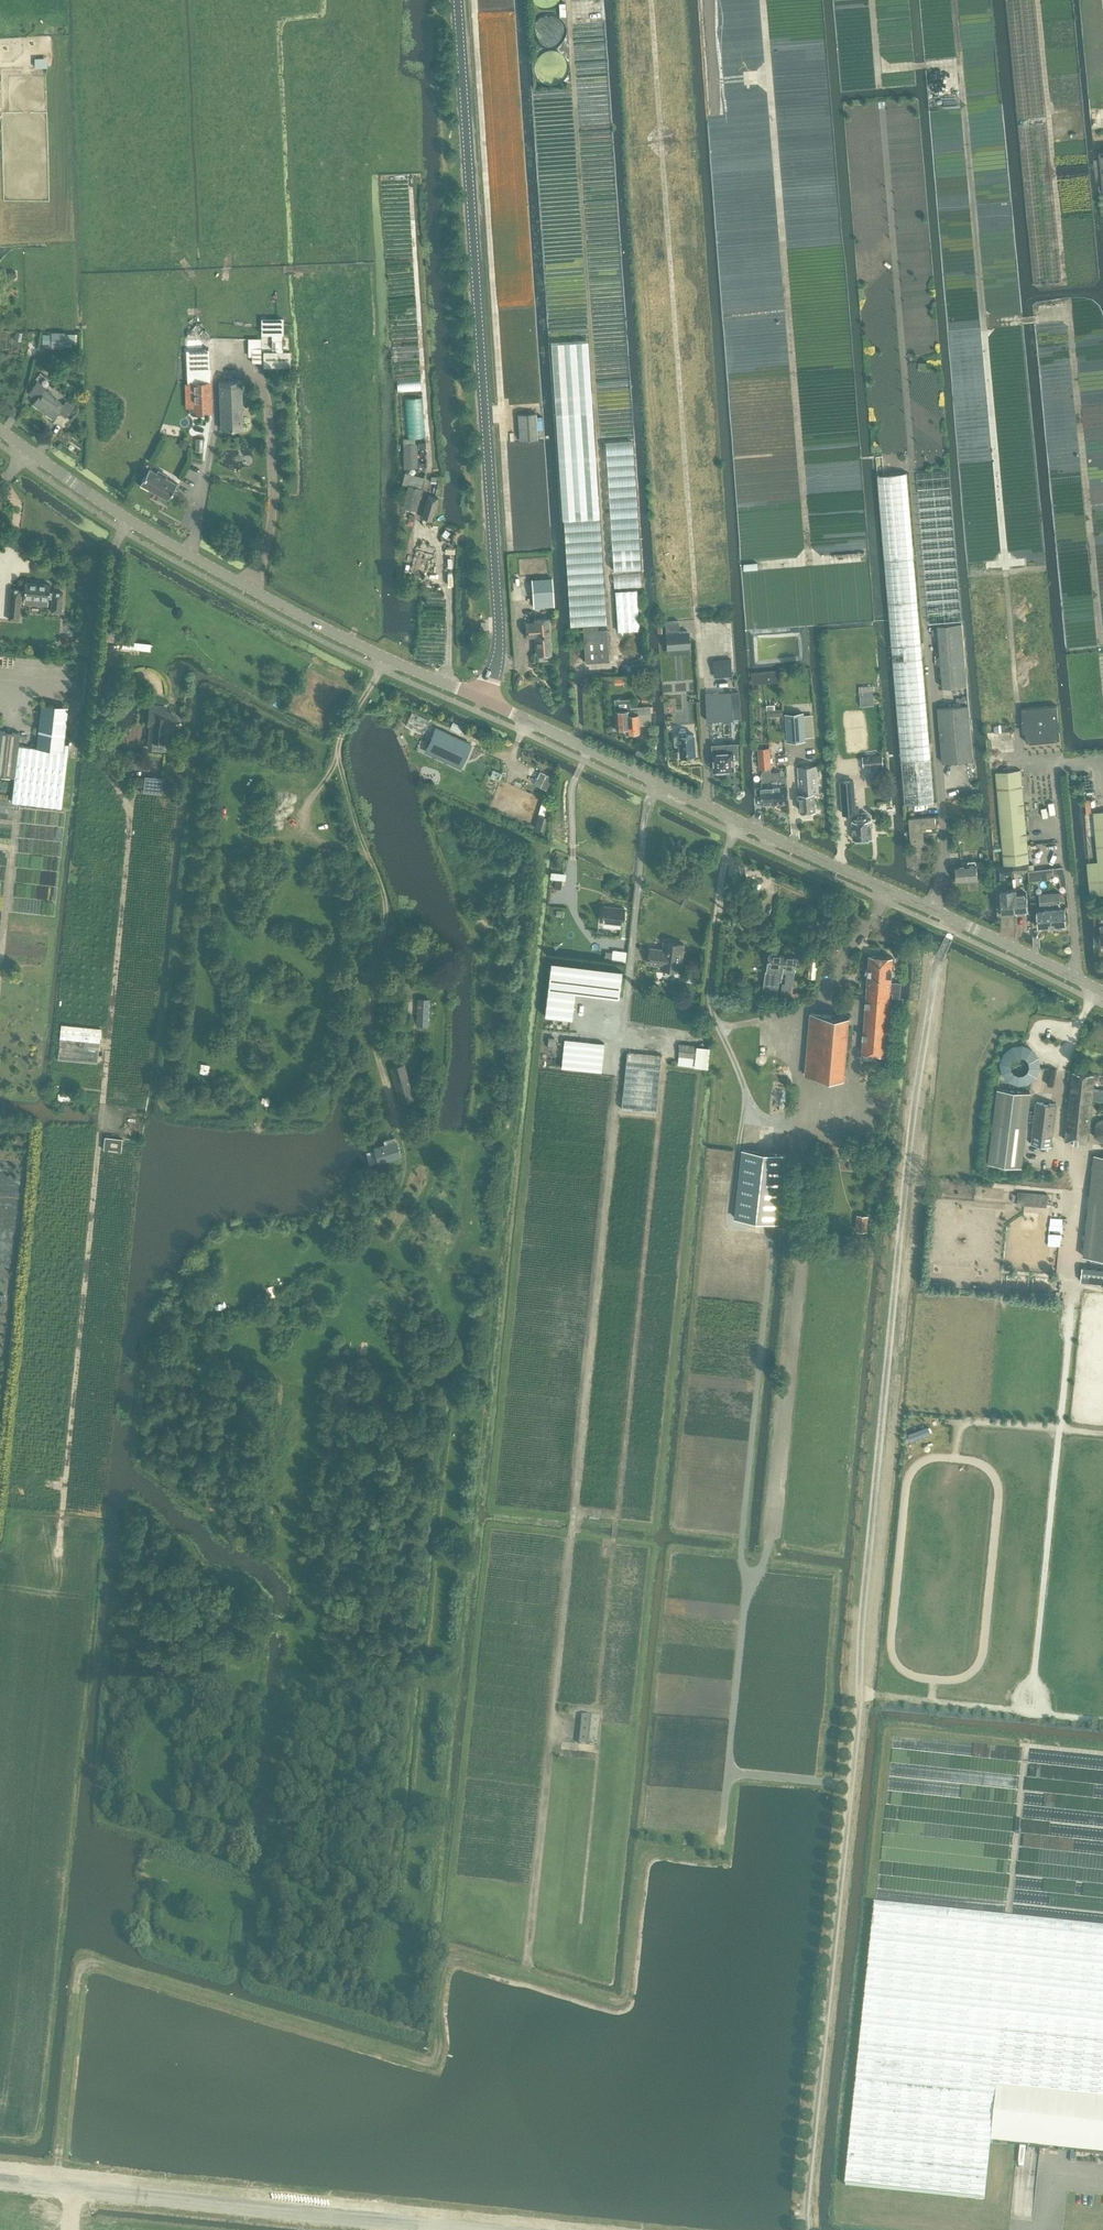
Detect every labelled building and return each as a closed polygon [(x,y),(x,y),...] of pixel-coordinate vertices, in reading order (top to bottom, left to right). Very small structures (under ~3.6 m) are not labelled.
[(535,2),(537,4),(540,6),(543,7),(546,8),(549,8),(552,7),(555,6),(558,4),(560,2),(561,0),(534,0),(535,2)] [(565,34),(566,30),(566,27),(565,24),(563,21),(561,19),(559,17),(556,15),(553,15),(549,14),(546,15),(543,16),(540,18),(538,20),(536,23),(535,26),(535,29),(535,33),(536,36),(538,39),(540,41),(542,43),(545,44),(548,45),(551,45),(555,45),(558,43),(560,42),(563,39),(564,37),(565,34)] [(568,70),(568,67),(568,63),(567,60),(565,58),(563,55),(561,53),(558,52),(554,51),(551,51),(548,52),(545,53),(542,55),(540,58),(539,60),(538,63),(537,67),(538,70),(539,73),(540,76),(543,78),(545,80),(548,81),(551,82),(555,82),(558,81),(561,80),(563,78),(565,76),(567,73),(568,70)] [(677,148),(678,159),(691,159),(690,148),(677,148)] [(51,343),(51,345),(64,346),(65,341),(65,340),(65,334),(65,331),(51,331),(51,334),(51,343)] [(587,341),(551,343),(563,520),(599,517),(587,341)] [(193,383),(194,412),(212,412),(211,382),(210,382),(209,347),(187,348),(188,383),(193,383)] [(252,348),(252,362),(261,362),(261,348),(252,348)] [(278,352),(263,352),(263,367),(289,367),(289,352),(283,352),(278,352)] [(220,382),(221,429),(233,429),(243,429),(242,382),(220,382)] [(44,392),(46,389),(38,384),(30,395),(35,399),(32,404),(53,418),(57,412),(65,417),(72,406),(65,401),(62,404),(44,392)] [(518,414),(520,440),(537,439),(535,413),(518,414)] [(414,438),(403,438),(403,444),(404,468),(418,468),(417,443),(415,443),(414,438)] [(178,447),(185,451),(188,445),(182,441),(178,447)] [(140,485),(168,500),(177,483),(149,468),(140,485)] [(935,801),(919,594),(909,472),(880,475),(905,803),(935,801)] [(402,507),(415,510),(423,478),(404,473),(402,484),(408,485),(402,507)] [(421,517),(432,520),(439,497),(428,494),(421,517)] [(532,579),(533,601),(553,600),(551,577),(532,579)] [(50,593),(50,585),(25,583),(25,591),(21,591),(21,590),(11,589),(9,620),(19,621),(21,597),(52,599),(51,612),(62,613),(63,593),(53,593),(50,593)] [(636,589),(615,590),(617,630),(639,629),(636,589)] [(534,619),(534,622),(525,623),(526,637),(535,636),(536,655),(550,654),(548,618),(534,619)] [(678,620),(665,621),(667,649),(667,654),(689,653),(689,647),(688,631),(679,631),(678,620)] [(938,625),(943,687),(967,685),(962,623),(938,625)] [(596,627),(581,628),(582,633),(582,640),(584,664),(608,662),(606,638),(606,631),(597,632),(596,627)] [(123,640),(122,647),(123,647),(151,650),(152,643),(124,640),(123,640)] [(714,660),(714,668),(731,667),(731,659),(714,660)] [(779,669),(752,671),(753,683),(780,681),(779,669)] [(859,687),(860,697),(861,706),(874,705),(873,696),(872,685),(859,687)] [(706,694),(708,722),(733,721),(731,693),(706,694)] [(615,723),(614,723),(614,729),(620,729),(620,727),(625,727),(625,731),(627,731),(627,733),(633,733),(633,731),(639,730),(639,725),(638,713),(650,713),(650,712),(651,712),(652,712),(653,712),(652,706),(650,706),(650,705),(649,705),(630,706),(630,698),(614,699),(615,710),(615,723)] [(42,705),(37,748),(63,752),(64,744),(68,708),(42,705)] [(148,748),(165,749),(167,725),(175,726),(176,722),(177,723),(177,720),(176,720),(176,717),(165,710),(165,707),(149,705),(148,724),(151,724),(151,731),(150,731),(148,748)] [(938,708),(943,763),(973,761),(969,705),(938,708)] [(1021,708),(1023,733),(1025,732),(1026,741),(1059,739),(1058,730),(1059,730),(1058,719),(1057,719),(1056,705),(1021,708)] [(784,713),(787,740),(805,738),(804,736),(814,735),(812,713),(802,714),(802,712),(784,713)] [(434,729),(425,749),(460,765),(469,745),(434,729)] [(675,736),(675,745),(679,745),(680,755),(696,754),(695,735),(687,735),(687,730),(679,731),(679,736),(675,736)] [(14,778),(18,746),(20,733),(0,731),(0,776),(14,778)] [(18,746),(14,778),(11,802),(61,808),(69,745),(64,744),(63,752),(37,748),(18,746)] [(713,745),(714,771),(734,770),(733,758),(738,758),(737,744),(713,745)] [(769,747),(757,748),(759,767),(763,767),(764,772),(762,773),(763,786),(761,786),(757,787),(757,794),(761,794),(762,802),(762,803),(774,802),(773,785),(774,785),(774,782),(772,783),(771,772),(770,767),(769,747)] [(861,756),(862,766),(882,764),(881,754),(861,756)] [(814,791),(818,790),(816,763),(797,765),(800,810),(815,809),(814,791)] [(994,772),(1002,864),(1027,862),(1019,770),(994,772)] [(493,771),(490,777),(499,780),(502,774),(493,771)] [(539,772),(533,783),(545,789),(551,777),(539,771),(539,772)] [(779,771),(771,772),(772,783),(774,782),(774,785),(773,785),(774,802),(787,802),(786,786),(787,786),(786,776),(780,777),(779,771)] [(144,778),(143,794),(160,796),(162,780),(144,778)] [(853,821),(851,821),(852,839),(871,838),(870,820),(866,820),(865,813),(858,813),(857,808),(854,809),(852,781),(840,781),(842,814),(853,813),(853,821)] [(547,803),(543,815),(540,828),(545,830),(549,817),(552,804),(547,803)] [(1097,862),(1086,862),(1089,896),(1102,894),(1102,811),(1092,812),(1097,862)] [(920,828),(935,827),(934,815),(908,818),(910,847),(914,846),(914,845),(919,845),(920,844),(921,842),(920,828)] [(955,866),(957,879),(969,878),(970,880),(975,879),(977,878),(975,859),(961,860),(961,861),(955,862),(955,863),(955,866)] [(1029,872),(1028,870),(1028,864),(1012,865),(1013,873),(1029,872)] [(1003,873),(1013,873),(1012,865),(1002,866),(1003,873)] [(1053,871),(1053,868),(1042,869),(1043,880),(1048,879),(1048,875),(1055,874),(1055,870),(1053,871)] [(1029,872),(1030,881),(1043,880),(1042,869),(1028,870),(1029,872)] [(1017,888),(1014,889),(1016,912),(1029,911),(1027,893),(1017,894),(1017,893),(1017,888)] [(1016,912),(1014,889),(1001,890),(1001,893),(1003,913),(1016,912)] [(1061,892),(1050,893),(1053,925),(1068,924),(1066,906),(1060,907),(1060,902),(1061,902),(1061,893),(1061,892)] [(1053,925),(1050,893),(1047,893),(1040,894),(1041,904),(1042,903),(1043,908),(1037,909),(1039,927),(1053,925)] [(602,921),(622,923),(624,908),(603,906),(602,921)] [(660,967),(680,970),(684,944),(664,941),(663,949),(650,948),(648,963),(661,965),(660,967)] [(765,974),(762,994),(777,996),(779,980),(782,981),(782,977),(783,972),(784,972),(786,955),(783,955),(769,953),(766,974),(765,974)] [(782,983),(780,996),(794,998),(795,993),(792,993),(794,973),(795,966),(799,967),(801,965),(802,960),(800,958),(796,958),(797,957),(788,956),(786,955),(784,972),(786,972),(785,983),(782,983)] [(861,1053),(884,1055),(890,992),(893,993),(893,997),(899,997),(901,983),(891,982),(893,957),(870,955),(869,968),(866,969),(865,974),(868,976),(867,987),(861,1053)] [(811,958),(809,978),(817,979),(819,959),(811,958)] [(551,962),(544,1015),(571,1019),(571,1018),(574,992),(616,998),(618,998),(621,971),(619,970),(551,962)] [(702,979),(703,968),(695,967),(694,978),(702,979)] [(416,1026),(427,1027),(428,999),(417,999),(416,1026)] [(805,1074),(844,1077),(849,1016),(810,1013),(805,1074)] [(57,1059),(97,1063),(100,1028),(61,1024),(57,1059)] [(604,1043),(564,1039),(561,1068),(601,1072),(604,1043)] [(681,1043),(678,1064),(708,1067),(711,1047),(681,1043)] [(656,1112),(662,1056),(627,1052),(621,1109),(656,1112)] [(403,1066),(395,1068),(404,1100),(412,1097),(403,1066)] [(1094,1074),(1072,1072),(1065,1141),(1086,1144),(1087,1131),(1088,1131),(1091,1099),(1102,1100),(1102,1091),(1092,1090),(1094,1074)] [(1030,1093),(997,1089),(988,1162),(1021,1166),(1030,1093)] [(1033,1128),(1031,1144),(1051,1146),(1052,1136),(1056,1104),(1036,1102),(1033,1128)] [(103,1149),(120,1151),(122,1138),(104,1136),(103,1149)] [(396,1141),(375,1146),(376,1151),(378,1161),(399,1156),(396,1141)] [(742,1150),(734,1217),(778,1222),(785,1160),(786,1155),(742,1150)] [(1094,1155),(1083,1256),(1102,1258),(1102,1156),(1094,1155)] [(1018,1192),(1017,1202),(1046,1205),(1047,1195),(1018,1192)] [(866,1231),(867,1216),(857,1215),(855,1230),(866,1231)] [(1102,1283),(1102,1269),(1082,1267),(1080,1280),(1102,1283)] [(929,1427),(909,1435),(911,1441),(931,1433),(929,1427)] [(579,1744),(596,1746),(599,1718),(581,1716),(579,1744)] [(845,2185),(984,2200),(990,2143),(996,2087),(1102,2098),(1102,1928),(875,1904),(845,2185)] [(996,2087),(990,2143),(1077,2152),(1076,2154),(1102,2157),(1102,2098),(996,2087)]
